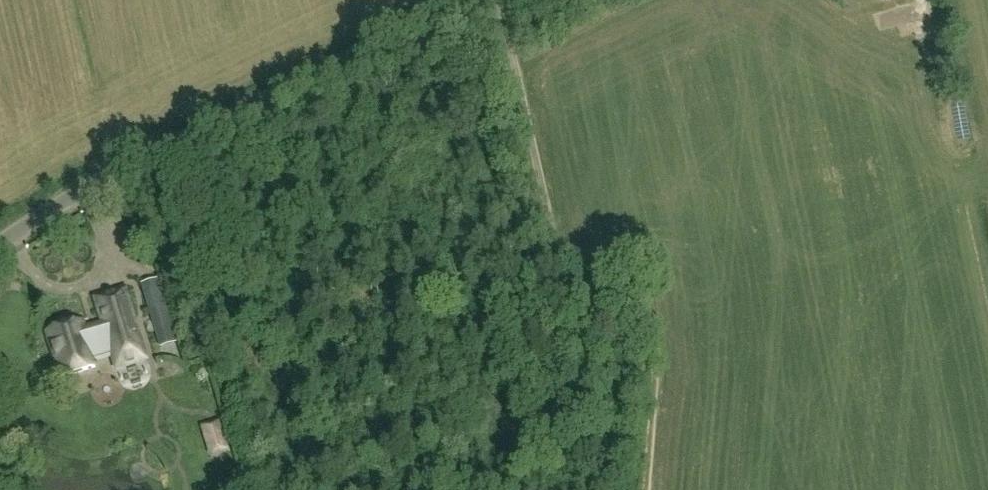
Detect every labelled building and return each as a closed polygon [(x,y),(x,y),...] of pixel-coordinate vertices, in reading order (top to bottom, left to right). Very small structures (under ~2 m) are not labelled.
[(105,325),(86,330),(83,322),(48,332),(61,376),(96,366),(94,359),(113,353),(117,368),(146,359),(126,290),(97,298),(105,325)] [(149,309),(155,330),(172,325),(166,304),(149,309)] [(114,373),(121,390),(145,380),(139,363),(114,373)]
